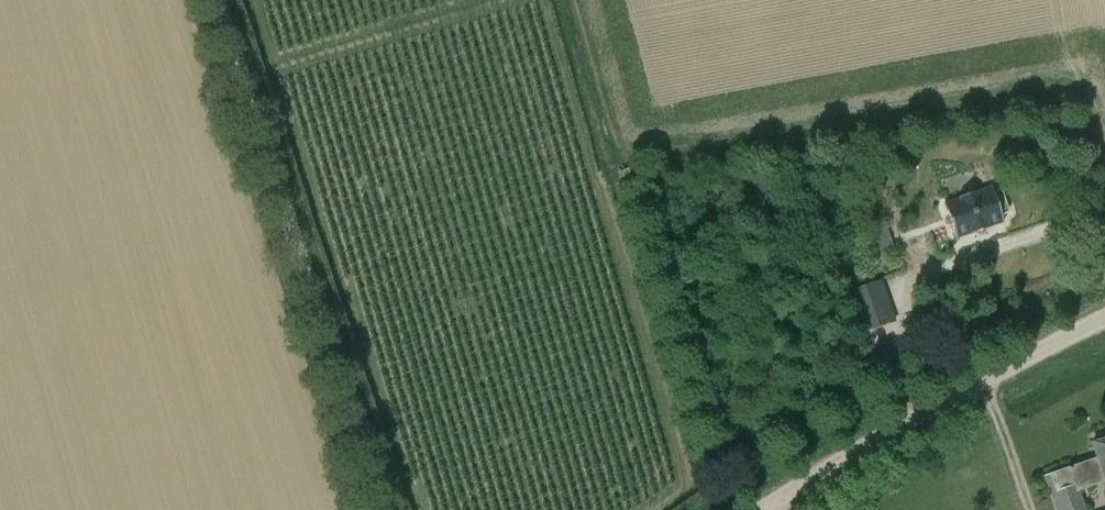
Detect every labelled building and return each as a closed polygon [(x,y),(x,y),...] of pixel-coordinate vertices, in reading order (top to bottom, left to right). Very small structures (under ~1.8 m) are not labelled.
[(959,197),(944,202),(956,237),(971,232),(971,233),(989,227),(989,226),(1004,221),(1002,215),(1008,210),(1002,191),(994,192),(992,186),(977,191),(977,190),(959,197)] [(882,253),(893,248),(884,222),(872,226),(882,253)] [(881,279),(847,290),(863,333),(895,322),(881,279)] [(1079,491),(1104,482),(1104,438),(1092,442),(1097,457),(1044,476),(1056,509),(1085,509),(1079,491)]
